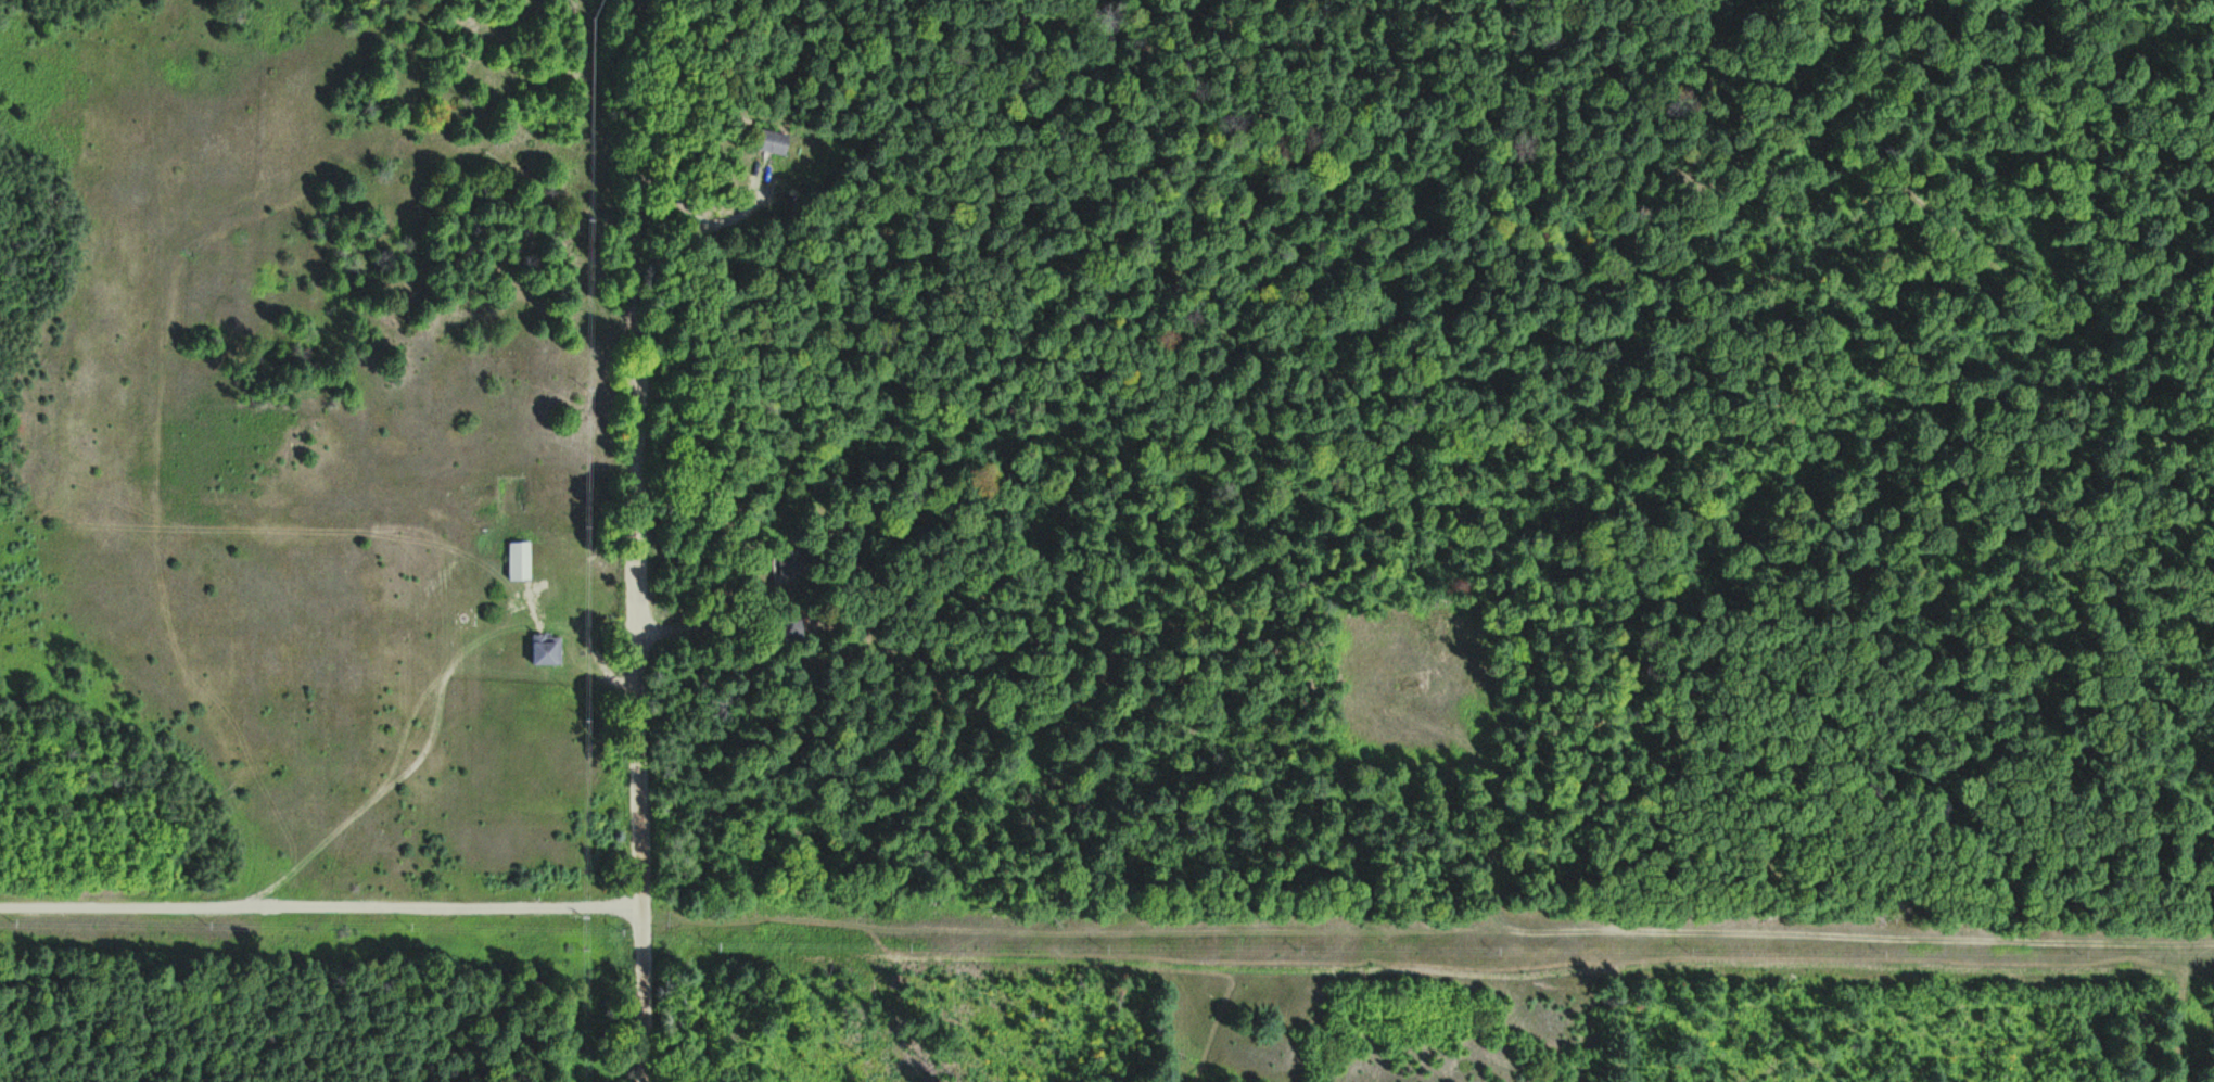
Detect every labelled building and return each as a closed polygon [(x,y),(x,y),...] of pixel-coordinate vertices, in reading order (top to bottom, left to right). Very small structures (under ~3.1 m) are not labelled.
[(792,136),(758,129),(754,149),(787,156),(792,136)] [(513,543),(513,581),(535,581),(535,543),(513,543)] [(536,636),(535,665),(565,666),(565,636),(536,636)]
